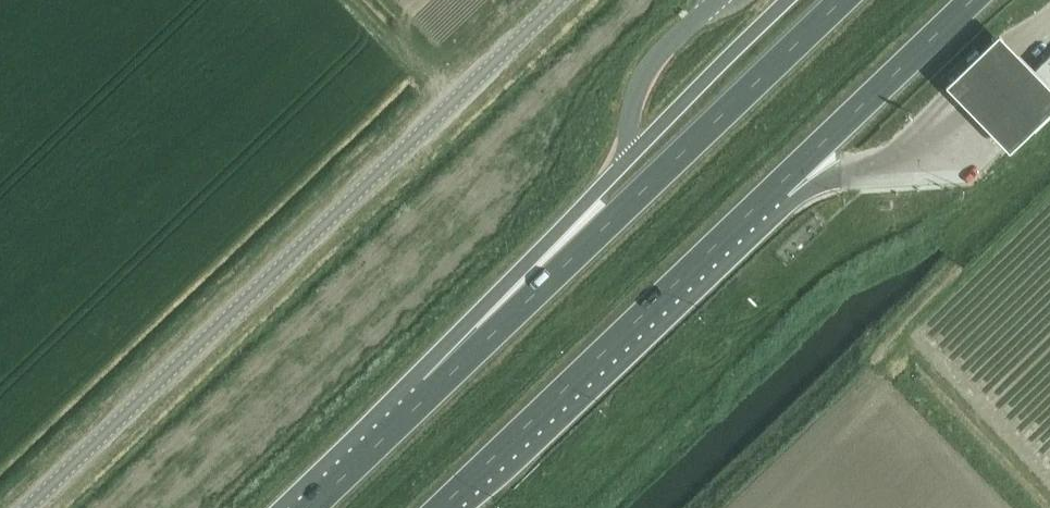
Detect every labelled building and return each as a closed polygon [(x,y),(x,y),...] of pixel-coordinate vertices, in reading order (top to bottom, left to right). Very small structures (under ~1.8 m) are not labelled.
[(947,86),(964,104),(990,130),(1010,151),(1049,112),(1049,87),(1023,60),(1019,55),(999,35),(947,86)] [(1031,71),(1049,90),(1049,53),(1031,71)]
